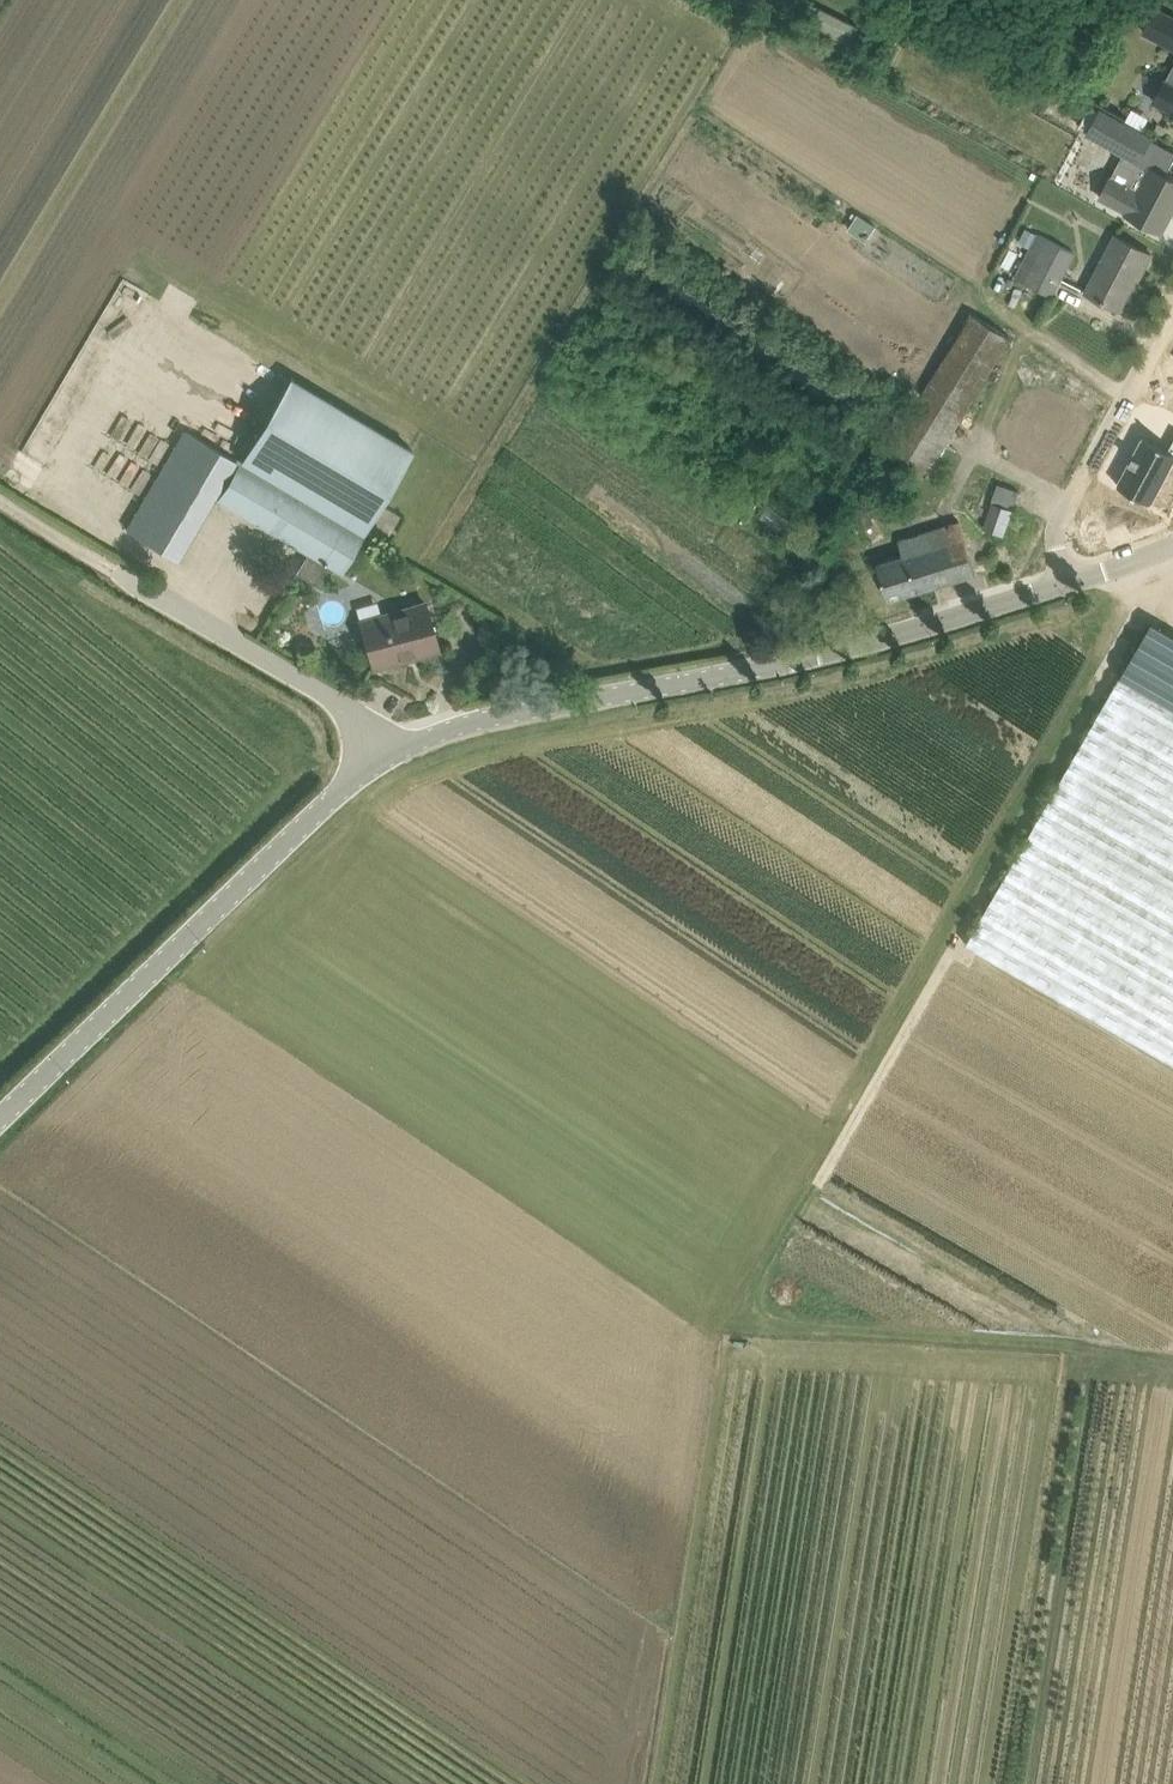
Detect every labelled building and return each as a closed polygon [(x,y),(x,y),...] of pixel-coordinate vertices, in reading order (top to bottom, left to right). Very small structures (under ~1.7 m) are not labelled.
[(854,55),(868,30),(808,0),(758,0),(834,37),(831,43),(854,55)] [(1157,7),(1145,30),(1172,45),(1172,15),(1157,7)] [(1168,76),(1156,97),(1172,106),(1172,79),(1168,76)] [(1101,106),(1086,134),(1139,164),(1155,136),(1101,106)] [(1100,198),(1128,213),(1126,215),(1160,233),(1172,209),(1169,207),(1172,200),(1172,177),(1152,166),(1138,193),(1110,179),(1100,198)] [(877,225),(859,213),(849,228),(867,240),(877,225)] [(662,231),(673,237),(678,227),(667,221),(662,231)] [(1027,227),(1020,241),(1030,246),(1037,233),(1027,227)] [(1053,296),(1075,251),(1037,233),(1030,246),(1015,277),(1053,296)] [(1085,290),(1120,308),(1137,277),(1140,268),(1143,270),(1152,253),(1115,233),(1085,290)] [(1010,337),(971,313),(889,450),(927,473),(1010,337)] [(240,459),(363,532),(414,447),(290,374),(289,376),(240,459)] [(1118,484),(1152,502),(1172,462),(1172,442),(1169,449),(1144,435),(1118,484)] [(363,532),(240,459),(218,497),(342,570),(363,532)] [(1014,508),(993,501),(984,527),(1005,534),(1014,508)] [(862,529),(876,521),(865,504),(852,512),(862,529)] [(976,571),(960,520),(899,539),(904,554),(878,562),(890,598),(976,571)] [(426,601),(360,621),(374,668),(440,649),(426,601)] [(967,943),(978,949),(988,955),(1172,1062),(1172,706),(1169,704),(1142,688),(1123,677),(1121,675),(1121,676),(967,943)]
